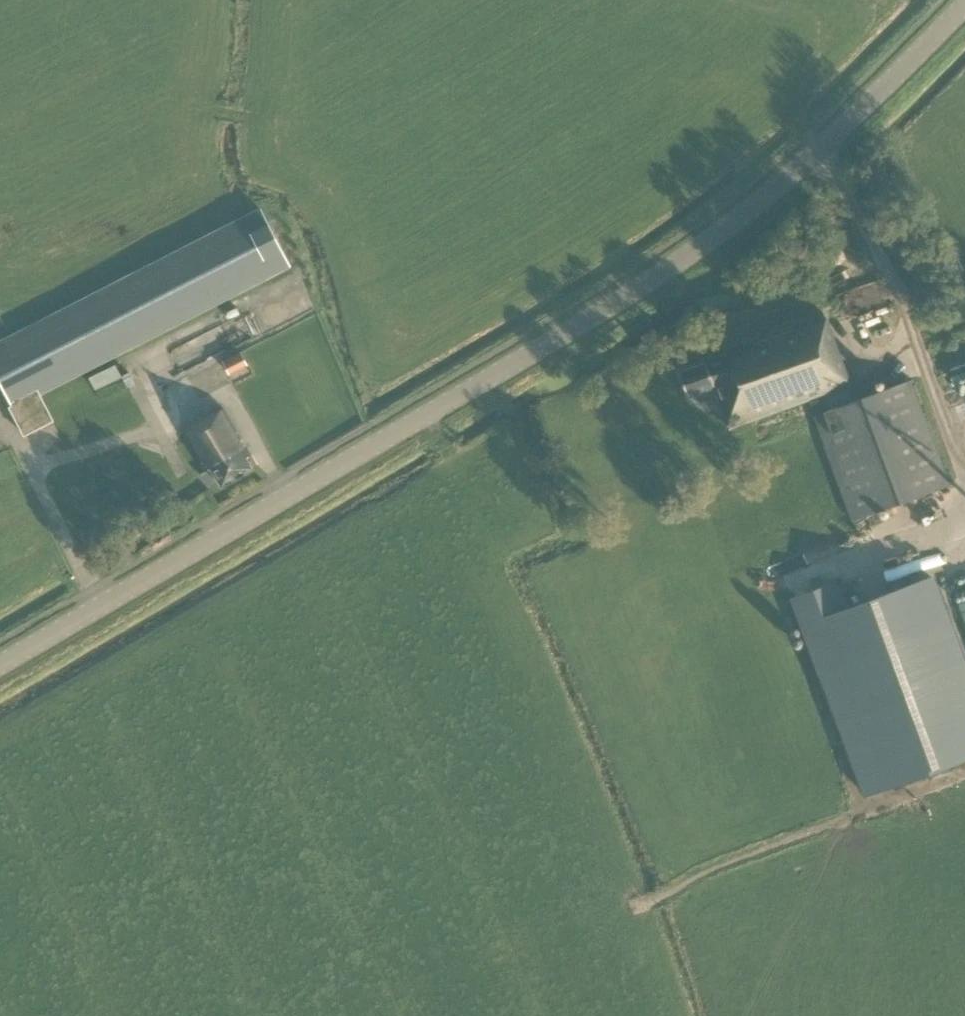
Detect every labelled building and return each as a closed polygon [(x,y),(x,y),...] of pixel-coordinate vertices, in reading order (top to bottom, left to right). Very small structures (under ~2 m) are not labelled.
[(290,265),(260,208),(0,342),(0,381),(13,406),(10,408),(24,435),(53,420),(39,394),(290,265)] [(950,486),(912,380),(856,400),(851,387),(854,386),(827,312),(728,347),(731,354),(684,371),(693,395),(717,386),(733,429),(825,395),(830,409),(816,415),(854,520),(950,486)] [(86,377),(93,390),(119,377),(112,363),(86,377)] [(128,387),(136,383),(130,371),(121,376),(128,387)] [(224,408),(184,432),(207,471),(212,468),(223,486),(253,468),(247,458),(252,455),(224,408)] [(836,581),(791,598),(818,671),(821,670),(868,796),(964,759),(964,668),(931,577),(846,608),(836,581)]
